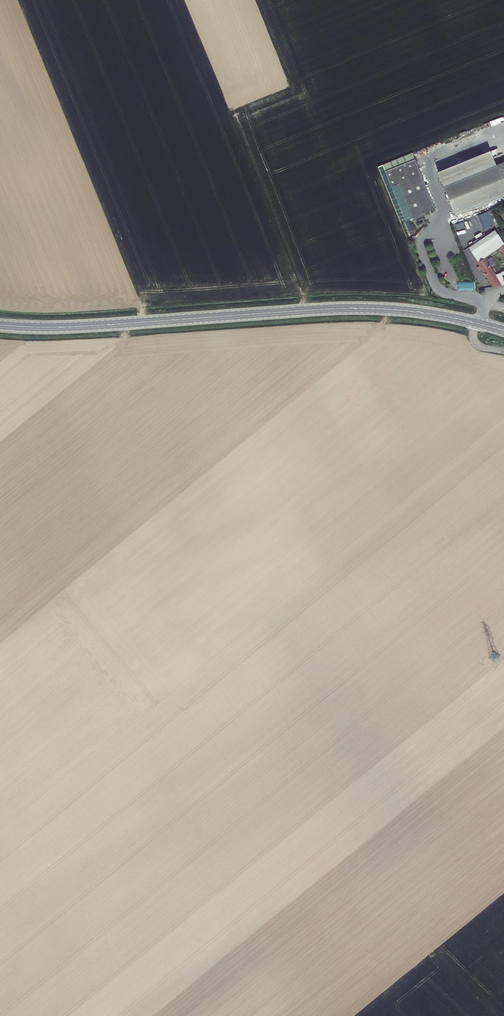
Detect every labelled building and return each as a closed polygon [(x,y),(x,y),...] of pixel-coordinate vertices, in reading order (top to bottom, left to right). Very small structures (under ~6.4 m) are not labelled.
[(444,177),(455,202),(459,214),(465,211),(466,213),(476,209),(475,207),(503,195),(503,174),(499,163),(496,155),(444,177)] [(399,185),(413,219),(439,208),(419,158),(392,169),(385,172),(392,188),(399,185)] [(392,188),(406,222),(413,219),(399,185),(392,188)] [(483,230),(495,225),(489,211),(477,216),(483,230)] [(463,222),(456,224),(458,230),(465,227),(463,222)] [(494,287),(503,284),(503,272),(495,275),(485,258),(499,249),(496,244),(502,241),(495,230),(469,248),(478,262),(494,287)]
